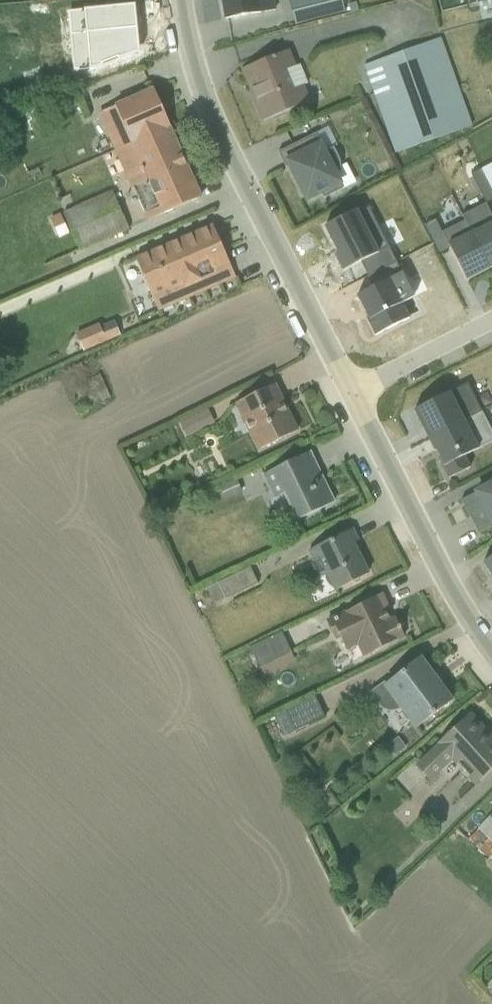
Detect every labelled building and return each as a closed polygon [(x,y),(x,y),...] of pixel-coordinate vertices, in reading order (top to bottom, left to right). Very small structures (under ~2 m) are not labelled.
[(279,12),(277,0),(223,0),(227,22),(279,12)] [(284,23),(333,10),(330,0),(278,0),(284,23)] [(67,11),(70,36),(137,29),(135,5),(67,11)] [(70,36),(73,72),(96,70),(133,55),(132,45),(139,44),(137,29),(70,36)] [(395,156),(472,128),(441,41),(363,69),(395,156)] [(264,126),(313,105),(291,54),(242,75),(264,126)] [(144,224),(206,198),(160,88),(99,113),(144,224)] [(313,206),(350,187),(327,143),(290,163),(313,206)] [(481,172),(491,193),(491,167),(491,166),(481,172)] [(62,214),(78,252),(126,231),(110,193),(62,214)] [(466,222),(490,271),(491,270),(491,218),(486,205),(463,216),(466,222)] [(334,258),(343,273),(381,254),(359,211),(324,229),(338,256),(334,258)] [(467,283),(490,271),(466,222),(442,234),(436,221),(424,227),(439,256),(451,250),(467,283)] [(163,313),(238,279),(214,227),(138,261),(163,313)] [(366,320),(375,338),(409,320),(401,306),(414,299),(396,264),(368,279),(373,289),(356,298),(368,319),(366,320)] [(412,411),(427,441),(483,412),(467,385),(412,411)] [(263,454),(303,434),(278,386),(238,407),(263,454)] [(427,441),(448,480),(491,458),(491,435),(483,412),(427,441)] [(294,532),(340,508),(313,453),(266,476),(294,532)] [(491,530),(491,487),(465,501),(482,535),(491,530)] [(334,597),(375,579),(354,532),(313,550),(334,597)] [(361,667),(407,642),(382,597),(337,622),(361,667)] [(271,627),(242,639),(251,661),(280,649),(271,627)] [(423,732),(460,707),(428,661),(391,686),(423,732)] [(259,709),(270,733),(315,713),(303,689),(259,709)] [(491,777),(491,736),(474,715),(417,764),(436,787),(460,767),(478,788),(491,777)] [(467,820),(461,814),(447,827),(473,853),(480,846),(485,851),(491,844),(491,809),(486,802),(467,820)]
